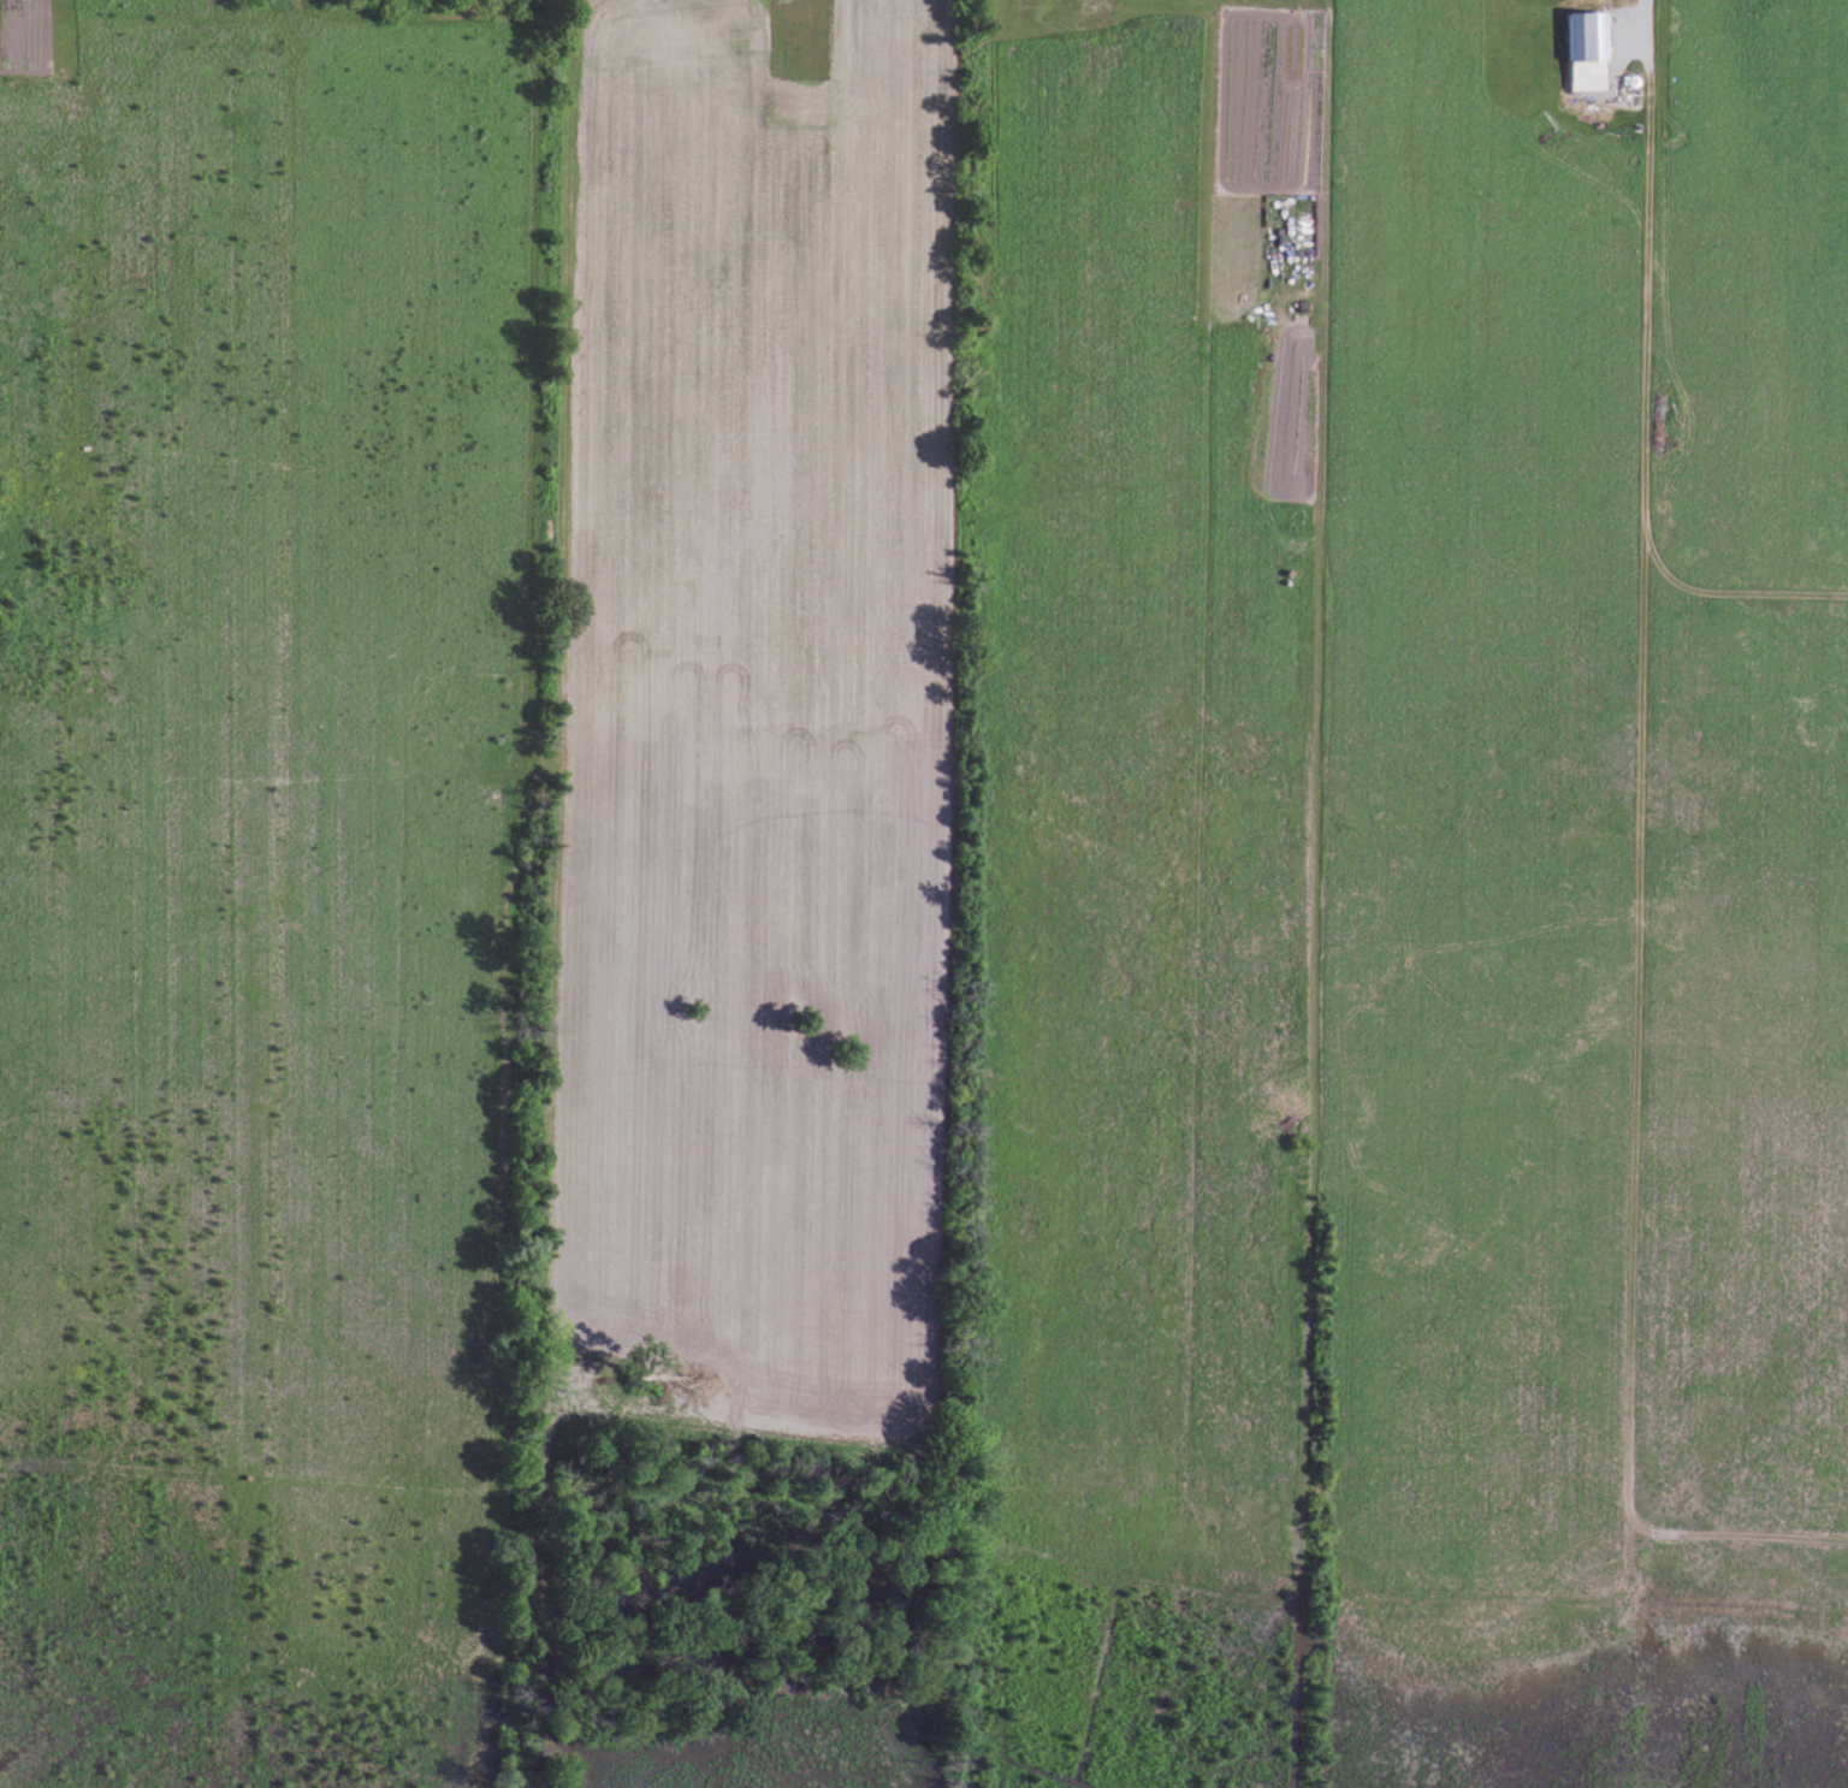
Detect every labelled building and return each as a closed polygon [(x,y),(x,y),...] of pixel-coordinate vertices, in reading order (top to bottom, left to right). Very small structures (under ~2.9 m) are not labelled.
[(1609,14),(1573,14),(1573,64),(1609,64),(1609,14)]
